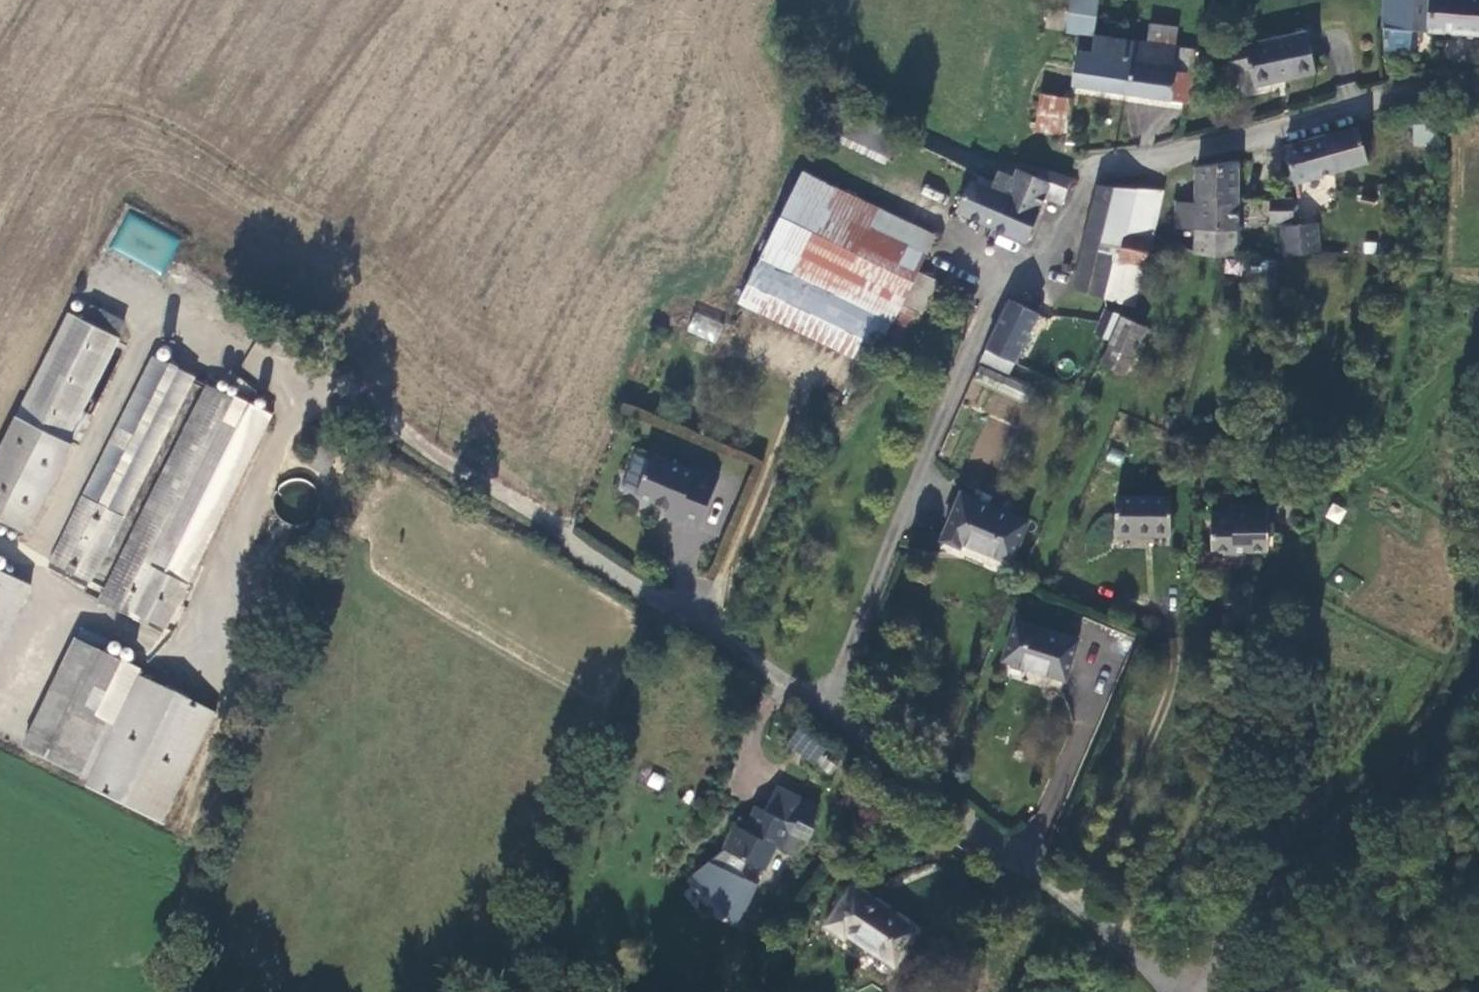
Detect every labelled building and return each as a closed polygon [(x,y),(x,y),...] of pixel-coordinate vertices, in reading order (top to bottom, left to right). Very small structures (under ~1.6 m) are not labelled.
[(1081,32),(1091,34),(1096,0),(1072,0),(1068,31),(1081,32)] [(1384,27),(1478,35),(1478,0),(1384,0),(1384,27)] [(1152,24),(1148,43),(1176,47),(1179,29),(1152,24)] [(1307,30),(1224,48),(1229,73),(1249,68),(1253,85),(1316,71),(1307,30)] [(1073,87),(1187,102),(1196,50),(1176,47),(1148,43),(1091,34),(1081,32),(1073,87)] [(1067,133),(1071,96),(1040,91),(1035,128),(1067,133)] [(1436,141),(1434,118),(1411,119),(1412,144),(1436,141)] [(1368,162),(1356,126),(1318,137),(1329,173),(1368,162)] [(1294,183),(1329,173),(1318,137),(1283,147),(1294,183)] [(1235,198),(1236,160),(1196,166),(1196,197),(1235,198)] [(1061,205),(1069,177),(1040,167),(1037,177),(1019,170),(1011,177),(997,173),(991,189),(971,181),(956,211),(1024,242),(1041,197),(1061,205)] [(803,171),(778,221),(813,240),(797,276),(893,322),(901,305),(917,269),(931,237),(803,171)] [(1113,256),(1144,265),(1150,236),(1161,192),(1134,188),(1097,184),(1072,287),(1103,298),(1113,256)] [(1174,225),(1194,229),(1235,229),(1235,198),(1196,197),(1195,203),(1174,204),(1174,225)] [(1268,198),(1268,222),(1278,222),(1293,220),(1293,198),(1268,198)] [(109,247),(161,275),(180,240),(128,212),(109,247)] [(1315,217),(1293,220),(1278,222),(1281,250),(1317,247),(1315,217)] [(740,299),(876,360),(893,322),(797,276),(813,240),(778,221),(740,299)] [(1235,256),(1235,229),(1194,229),(1195,252),(1223,256),(1235,256)] [(1103,298),(1105,309),(1119,316),(1133,313),(1144,265),(1113,256),(1103,298)] [(937,281),(917,269),(901,305),(921,315),(937,281)] [(1009,298),(985,350),(1013,364),(1038,313),(1009,298)] [(1096,333),(1110,339),(1119,316),(1105,309),(1096,333)] [(694,311),(686,331),(716,342),(723,322),(694,311)] [(117,339),(69,315),(17,419),(64,443),(117,339)] [(1144,326),(1119,316),(1110,339),(1099,361),(1126,372),(1144,326)] [(1013,364),(985,350),(981,360),(1009,374),(1013,364)] [(87,584),(195,377),(152,357),(49,565),(87,584)] [(1009,374),(981,360),(973,378),(1025,403),(1033,386),(1009,374)] [(206,383),(101,596),(149,620),(166,628),(269,413),(206,383)] [(64,443),(17,419),(0,452),(0,519),(27,533),(71,448),(64,443)] [(695,526),(718,473),(697,464),(696,468),(654,450),(635,491),(666,504),(664,512),(695,526)] [(960,493),(941,538),(960,547),(963,543),(1009,562),(1026,521),(960,493)] [(1172,496),(1112,495),(1111,528),(1148,530),(1149,533),(1171,534),(1172,496)] [(1331,502),(1325,517),(1340,524),(1346,509),(1331,502)] [(1266,549),(1268,509),(1234,509),(1233,516),(1212,517),(1210,550),(1215,554),(1229,555),(1235,549),(1266,549)] [(24,541),(46,554),(56,536),(35,524),(24,541)] [(26,585),(0,573),(0,640),(26,585)] [(145,627),(149,620),(101,596),(98,603),(145,627)] [(1015,620),(1003,659),(1065,679),(1077,639),(1015,620)] [(89,784),(141,675),(75,641),(22,750),(89,784)] [(839,766),(794,733),(786,745),(831,777),(839,766)] [(775,786),(763,810),(783,819),(794,796),(775,786)] [(739,818),(724,849),(764,871),(778,844),(792,852),(800,835),(792,830),(795,824),(807,829),(817,807),(794,796),(783,819),(763,810),(758,807),(749,821),(739,818)] [(848,934),(895,966),(919,930),(901,916),(852,884),(824,925),(845,940),(848,934)]
